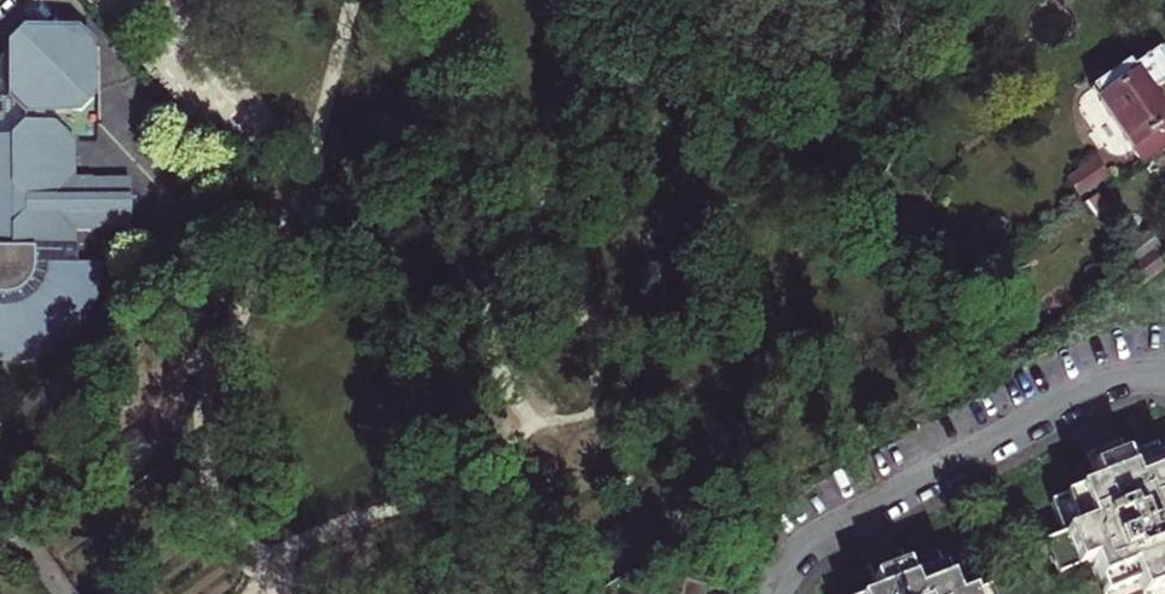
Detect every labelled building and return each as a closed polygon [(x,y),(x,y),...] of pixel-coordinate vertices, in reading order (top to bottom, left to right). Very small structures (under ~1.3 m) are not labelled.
[(41,32),(9,65),(9,98),(0,98),(0,363),(8,364),(20,363),(42,355),(63,342),(72,334),(80,325),(87,315),(92,304),(96,293),(98,280),(99,268),(98,264),(75,263),(75,248),(74,248),(74,230),(101,231),(101,224),(129,224),(129,185),(101,185),(101,178),(74,178),(74,141),(55,122),(55,114),(71,114),(90,93),(90,50),(77,50),(72,45),(72,33),(45,32),(41,32)] [(77,50),(90,50),(72,33),(72,45),(77,50)] [(9,98),(9,65),(8,49),(3,55),(0,59),(0,98),(9,98)] [(1143,166),(1164,151),(1164,119),(1149,95),(1164,84),(1164,62),(1159,53),(1132,71),(1124,77),(1120,71),(1105,81),(1114,93),(1100,102),(1143,166)] [(1120,71),(1124,77),(1132,71),(1129,64),(1120,71)] [(1100,102),(1114,93),(1105,81),(1092,89),(1100,102)] [(1080,195),(1106,177),(1095,161),(1069,180),(1080,195)] [(1109,182),(1106,177),(1080,195),(1083,200),(1109,182)] [(1095,219),(1108,210),(1098,196),(1086,204),(1095,219)] [(1160,247),(1147,231),(1116,254),(1140,286),(1164,268),(1164,267),(1154,252),(1160,247)] [(1124,458),(1119,443),(1085,457),(1090,471),(1108,464),(1124,458)] [(1157,445),(1124,458),(1108,464),(1090,471),(1096,486),(1049,503),(1062,536),(1044,543),(1056,576),(1089,564),(1101,593),(1164,593),(1164,466),(1157,445)] [(903,572),(897,557),(864,572),(870,586),(886,579),(903,572)] [(935,558),(903,572),(886,579),(870,586),(873,593),(951,593),(935,558)] [(636,591),(645,586),(633,570),(625,576),(636,591)]
